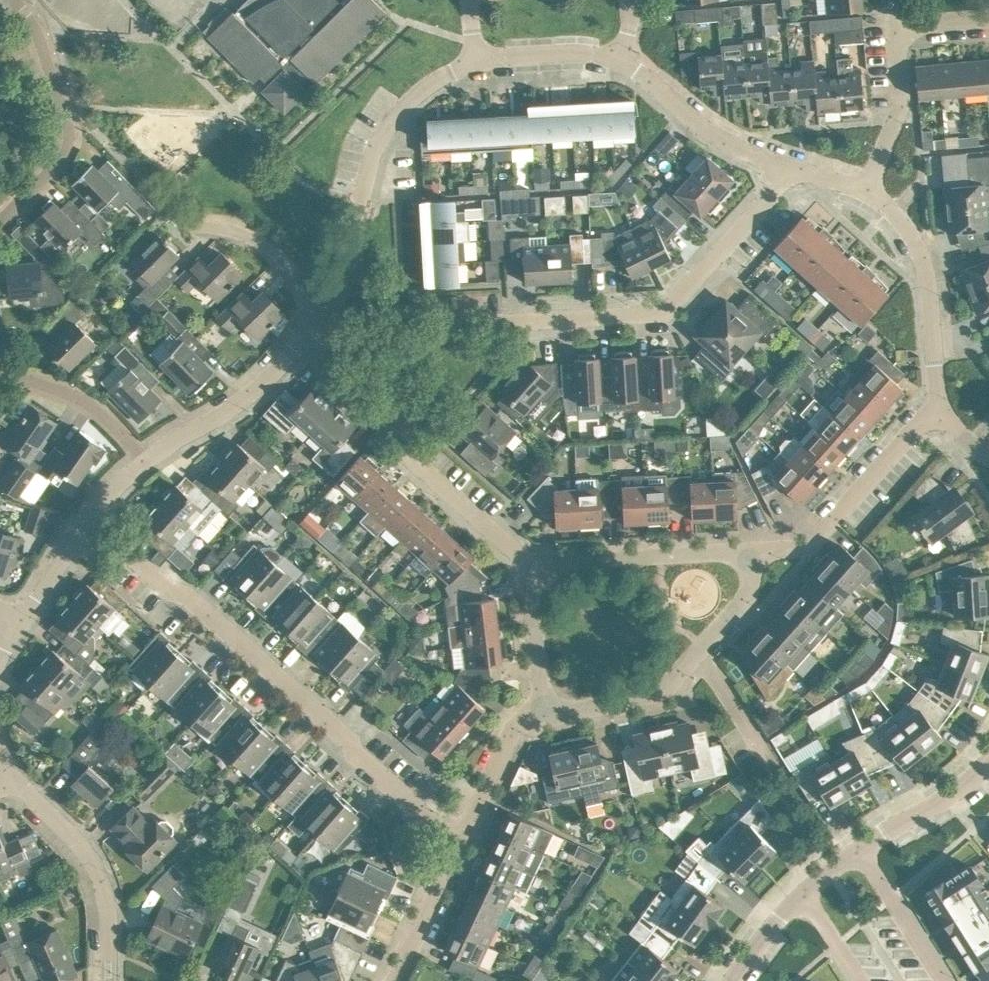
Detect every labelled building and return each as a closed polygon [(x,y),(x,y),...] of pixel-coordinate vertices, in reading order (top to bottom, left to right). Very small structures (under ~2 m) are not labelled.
[(208,36),(254,82),(268,68),(277,76),(263,90),(284,112),(306,90),(302,86),(311,78),(315,82),(386,12),(375,0),(250,0),(237,14),(233,11),(208,36)] [(791,0),(782,0),(784,17),(792,17),(791,0)] [(862,0),(826,0),(827,13),(863,9),(862,0)] [(776,1),(761,2),(764,24),(778,23),(776,1)] [(740,4),(717,6),(719,25),(734,24),(733,17),(741,17),(740,4)] [(677,22),(718,19),(717,6),(676,10),(677,22)] [(862,15),(835,18),(836,30),(863,28),(862,15)] [(836,30),(835,18),(825,19),(826,31),(836,30)] [(820,19),(810,20),(811,33),(821,32),(820,19)] [(767,49),(745,51),(748,95),(759,94),(760,99),(771,98),(768,66),(767,49)] [(700,55),(700,50),(684,51),(680,52),(682,74),(700,73),(701,88),(713,87),(713,94),(719,94),(718,91),(724,91),(724,97),(725,97),(721,54),(700,55)] [(722,54),(721,54),(725,97),(748,95),(745,62),(734,63),(733,56),(722,57),(722,54)] [(851,56),(837,58),(838,78),(841,109),(864,107),(860,68),(852,68),(851,56)] [(817,105),(813,59),(799,61),(800,71),(791,71),(794,102),(806,101),(806,107),(817,105)] [(987,91),(984,59),(961,61),(964,93),(987,91)] [(964,93),(961,61),(939,63),(942,96),(964,93)] [(942,96),(939,63),(915,66),(918,98),(942,96)] [(771,98),(771,104),(794,102),(791,71),(780,72),(780,65),(768,66),(771,98)] [(814,71),(817,111),(841,109),(838,78),(827,79),(826,70),(814,71)] [(635,133),(633,100),(612,101),(614,134),(635,133)] [(614,134),(612,101),(591,102),(593,135),(614,134)] [(593,135),(591,102),(571,103),(573,136),(593,135)] [(573,136),(571,103),(550,104),(552,137),(573,136)] [(552,137),(550,104),(530,105),(530,114),(531,138),(552,137)] [(531,138),(530,114),(509,115),(511,148),(532,147),(531,138)] [(511,148),(509,115),(489,116),(491,149),(511,148)] [(491,149),(489,116),(469,117),(471,150),(491,149)] [(471,150),(469,117),(449,118),(451,152),(471,150)] [(451,152),(449,118),(428,120),(431,153),(451,152)] [(679,139),(670,130),(653,149),(662,157),(679,139)] [(979,136),(969,137),(969,145),(980,144),(979,136)] [(969,145),(969,137),(958,138),(959,146),(969,145)] [(933,140),(922,141),(923,149),(934,148),(933,140)] [(734,179),(707,156),(691,174),(721,201),(732,189),(731,188),(728,186),(734,179)] [(626,158),(616,170),(616,180),(632,163),(626,158)] [(72,183),(86,197),(100,211),(110,200),(116,206),(121,206),(127,200),(146,219),(156,208),(118,170),(113,165),(103,174),(92,164),(72,183)] [(988,169),(968,171),(969,184),(943,187),(946,209),(987,206),(986,194),(988,193),(988,169)] [(616,180),(616,170),(607,180),(612,185),(616,180)] [(661,196),(682,214),(690,205),(701,216),(707,209),(710,212),(709,212),(710,213),(721,201),(691,174),(676,191),(670,186),(661,196)] [(513,181),(514,189),(514,196),(515,196),(530,196),(529,188),(514,189),(514,181),(513,181)] [(535,182),(535,189),(550,188),(549,181),(535,182)] [(438,184),(424,184),(425,194),(439,194),(438,184)] [(488,184),(473,185),(473,193),(489,192),(488,184)] [(473,193),(473,185),(459,186),(459,194),(473,193)] [(514,196),(514,189),(500,190),(500,197),(502,197),(514,196)] [(502,197),(503,220),(516,219),(515,196),(514,196),(502,197)] [(684,216),(661,196),(653,205),(658,210),(651,218),(632,227),(651,267),(671,257),(663,241),(676,227),(685,218),(684,216)] [(496,218),(495,197),(482,198),(483,219),(496,219),(496,218)] [(465,214),(455,215),(454,200),(421,202),(422,223),(455,221),(466,220),(465,214)] [(54,202),(34,221),(48,236),(49,237),(41,245),(42,246),(43,247),(45,249),(53,256),(54,258),(62,250),(81,231),(95,244),(106,234),(94,222),(91,219),(80,208),(73,214),(66,208),(63,211),(54,202)] [(86,202),(80,208),(91,219),(97,213),(86,202)] [(987,211),(987,206),(946,209),(948,232),(974,230),(979,246),(988,244),(988,211),(987,211)] [(833,235),(828,230),(823,226),(819,231),(802,216),(774,247),(818,285),(845,254),(829,240),(833,235)] [(456,241),(455,221),(422,223),(423,243),(456,241)] [(503,226),(494,227),(495,239),(503,238),(503,226)] [(651,267),(632,227),(614,236),(602,236),(603,261),(624,260),(632,276),(651,267)] [(35,261),(8,264),(11,296),(14,296),(30,294),(43,293),(45,293),(46,299),(63,298),(60,267),(64,267),(54,258),(53,256),(45,249),(43,247),(42,246),(41,245),(30,233),(21,242),(34,256),(35,261)] [(571,244),(547,245),(549,281),(573,279),(572,262),(592,261),(590,238),(583,238),(583,233),(570,233),(571,244)] [(160,234),(146,249),(131,263),(142,274),(137,279),(146,288),(138,296),(140,297),(148,306),(158,296),(157,296),(172,281),(162,271),(180,254),(168,243),(170,242),(166,238),(165,240),(160,234)] [(525,282),(549,281),(547,245),(546,235),(530,236),(510,237),(512,266),(515,272),(525,271),(525,282)] [(491,239),(492,259),(498,259),(504,259),(503,238),(495,239),(491,239)] [(465,241),(456,241),(423,243),(425,264),(466,261),(465,241)] [(979,246),(984,260),(960,270),(968,291),(988,283),(988,244),(979,246)] [(198,256),(175,278),(186,289),(196,280),(216,300),(243,273),(222,253),(208,266),(198,256)] [(845,254),(818,285),(861,324),(889,293),(872,278),(878,274),(866,263),(862,269),(845,254)] [(500,280),(498,259),(485,261),(487,281),(500,280)] [(425,264),(426,284),(459,282),(458,262),(425,264)] [(762,279),(754,288),(769,302),(779,311),(788,301),(777,292),(762,279)] [(968,291),(976,312),(988,307),(988,283),(968,291)] [(250,305),(239,294),(217,316),(218,317),(209,326),(219,336),(239,317),(258,337),(270,326),(271,327),(275,323),(274,322),(284,312),(264,291),(250,305)] [(140,297),(133,304),(141,313),(148,306),(140,297)] [(726,300),(721,306),(717,306),(712,311),(713,315),(711,317),(745,348),(759,331),(766,337),(777,324),(747,297),(738,307),(731,301),(729,303),(726,300)] [(73,301),(66,307),(52,322),(63,333),(49,347),(69,367),(94,342),(75,323),(86,313),(73,301)] [(186,328),(168,310),(158,319),(176,338),(186,328)] [(745,348),(711,317),(709,319),(705,319),(700,325),(701,329),(696,334),(699,337),(697,339),(704,345),(695,355),(722,379),(734,366),(731,364),(745,348)] [(805,317),(797,327),(822,349),(831,340),(805,317)] [(859,330),(868,338),(876,329),(867,322),(859,330)] [(118,336),(106,348),(128,370),(108,390),(139,421),(161,399),(151,389),(160,380),(118,336)] [(161,363),(177,380),(191,394),(214,371),(183,341),(161,363)] [(651,349),(652,354),(648,354),(650,378),(637,379),(638,398),(637,398),(637,410),(663,408),(662,397),(675,396),(673,373),(672,353),(669,353),(669,348),(651,349)] [(896,349),(896,361),(908,360),(907,348),(896,349)] [(905,374),(878,349),(869,359),(867,357),(853,373),(860,380),(861,379),(888,404),(894,398),(897,401),(904,392),(901,389),(903,387),(902,386),(902,387),(897,382),(905,374)] [(600,400),(601,410),(624,408),(624,399),(637,398),(638,398),(637,379),(636,355),(632,355),(632,350),(615,351),(615,356),(612,357),(613,381),(600,381),(601,400),(600,400)] [(830,364),(836,357),(828,350),(822,357),(814,350),(809,355),(822,366),(830,364)] [(578,353),(578,358),(575,359),(576,383),(562,383),(563,395),(566,414),(588,413),(587,401),(600,400),(601,400),(600,381),(599,357),(595,357),(595,352),(578,353)] [(500,390),(515,403),(524,412),(540,394),(547,400),(559,387),(557,362),(546,363),(538,371),(526,360),(500,390)] [(807,361),(793,377),(801,384),(815,368),(807,361)] [(860,380),(853,373),(839,389),(846,395),(846,396),(874,420),(875,419),(878,422),(885,413),(882,411),(888,404),(861,379),(860,380)] [(800,384),(793,377),(779,393),(786,400),(800,384)] [(287,389),(286,388),(263,413),(287,434),(299,421),(311,432),(335,405),(315,387),(305,398),(302,396),(296,403),(284,392),(287,389)] [(846,395),(839,389),(824,406),(859,437),(865,430),(868,433),(875,424),(872,422),(874,420),(846,396),(846,395)] [(764,409),(772,416),(786,400),(779,393),(764,409)] [(6,434),(5,436),(21,448),(19,452),(21,454),(0,484),(17,496),(35,470),(27,464),(56,422),(31,405),(17,426),(13,424),(6,434)] [(356,424),(335,405),(311,432),(324,444),(312,457),(333,476),(356,450),(355,449),(352,452),(343,444),(349,437),(346,435),(356,424)] [(477,434),(461,452),(486,475),(497,462),(492,458),(516,431),(486,405),(468,426),(477,434)] [(824,406),(810,421),(817,428),(845,453),(846,451),(849,454),(857,446),(854,443),(859,437),(824,406)] [(764,409),(750,426),(756,432),(772,416),(764,409)] [(654,427),(638,428),(639,440),(655,439),(654,427)] [(817,428),(803,444),(830,469),(845,453),(817,428)] [(54,446),(50,453),(38,470),(59,485),(66,475),(78,483),(94,460),(97,462),(106,448),(103,446),(104,445),(80,429),(64,453),(54,446)] [(729,434),(722,435),(723,447),(732,447),(729,440),(729,435),(729,434)] [(779,452),(788,460),(816,485),(830,469),(803,444),(794,436),(791,439),(786,438),(780,445),(781,450),(779,452)] [(238,442),(222,459),(249,484),(264,467),(269,471),(274,465),(278,460),(266,450),(257,460),(238,442)] [(366,460),(360,455),(337,481),(353,496),(377,469),(380,467),(369,457),(366,460)] [(207,477),(210,480),(201,489),(218,504),(229,515),(238,522),(242,518),(233,511),(239,504),(235,500),(249,484),(222,459),(207,477)] [(284,475),(289,470),(285,466),(278,460),(274,465),(284,475)] [(788,460),(774,476),(764,466),(752,472),(755,478),(763,496),(774,491),(781,484),(800,501),(801,502),(816,485),(788,460)] [(393,484),(377,469),(353,496),(369,510),(360,520),(361,520),(393,484)] [(744,470),(712,472),(713,481),(715,517),(737,515),(737,506),(745,505),(758,499),(744,470)] [(929,473),(926,476),(912,492),(928,506),(915,515),(922,525),(921,526),(924,530),(925,530),(933,539),(945,530),(954,549),(959,546),(977,538),(966,514),(971,510),(954,486),(948,490),(929,473)] [(645,484),(644,474),(622,475),(622,478),(610,479),(613,515),(624,514),(625,521),(624,521),(624,523),(647,521),(645,484)] [(692,482),(692,474),(678,475),(680,501),(692,500),(693,518),(692,518),(692,519),(715,517),(713,481),(692,482)] [(645,484),(647,521),(670,519),(669,502),(680,501),(678,475),(665,476),(666,483),(645,484)] [(547,476),(542,482),(527,497),(548,516),(556,516),(557,525),(556,525),(556,527),(579,525),(577,488),(556,489),(556,485),(547,476)] [(613,515),(610,479),(597,480),(598,487),(577,488),(579,525),(602,524),(602,523),(601,523),(601,515),(613,515)] [(224,510),(201,489),(193,498),(176,484),(161,501),(188,525),(200,536),(224,510)] [(409,498),(393,484),(361,520),(377,535),(385,525),(409,498)] [(385,525),(402,539),(425,513),(409,498),(385,525)] [(161,501),(145,519),(165,536),(156,545),(159,549),(168,557),(186,573),(196,562),(173,542),(188,525),(161,501)] [(48,508),(35,504),(27,528),(40,533),(48,508)] [(442,527),(425,513),(402,539),(394,548),(402,555),(409,546),(418,554),(442,527)] [(306,515),(301,522),(310,530),(316,523),(306,515)] [(458,541),(442,527),(418,554),(434,568),(458,541)] [(338,536),(328,528),(319,538),(329,547),(338,536)] [(6,574),(10,561),(15,563),(22,539),(3,532),(0,531),(0,572),(6,574)] [(358,556),(342,541),(333,551),(349,565),(358,556)] [(458,541),(434,568),(449,582),(445,586),(450,595),(480,580),(479,578),(466,565),(474,556),(458,541)] [(254,543),(236,563),(222,578),(233,587),(237,583),(248,593),(275,562),(282,554),(272,546),(262,546),(260,549),(254,543)] [(828,553),(820,560),(851,588),(859,579),(866,585),(882,566),(862,546),(854,556),(841,544),(831,556),(828,553)] [(168,557),(159,549),(151,558),(160,565),(168,557)] [(322,551),(317,556),(325,563),(330,557),(322,551)] [(357,558),(351,565),(360,574),(367,567),(357,558)] [(972,558),(935,570),(942,588),(938,588),(938,590),(954,589),(955,615),(988,613),(988,579),(988,574),(977,574),(972,558)] [(807,582),(835,606),(851,588),(820,560),(813,567),(817,571),(807,582)] [(275,562),(248,593),(259,602),(255,607),(265,616),(296,581),(275,562)] [(343,570),(340,573),(346,578),(349,575),(343,570)] [(378,579),(373,586),(382,594),(388,588),(378,579)] [(482,599),(480,580),(450,595),(452,614),(460,613),(461,624),(497,619),(495,597),(482,599)] [(317,599),(296,581),(265,616),(275,625),(279,620),(289,630),(317,599)] [(787,596),(819,625),(835,606),(807,582),(798,592),(794,589),(787,596)] [(105,630),(110,634),(122,620),(122,615),(119,612),(128,601),(116,592),(108,600),(88,583),(72,600),(105,630)] [(404,602),(388,588),(382,594),(398,608),(404,602)] [(819,625),(787,596),(780,604),(784,608),(774,618),(802,643),(819,625)] [(338,618),(317,599),(289,630),(301,640),(297,644),(306,653),(338,618)] [(65,642),(97,670),(102,664),(95,657),(95,637),(97,638),(105,630),(72,600),(57,618),(73,632),(65,642)] [(877,611),(884,617),(891,624),(893,608),(885,601),(877,611)] [(910,608),(899,607),(898,619),(910,621),(910,608)] [(344,611),(338,618),(306,653),(316,662),(320,657),(331,667),(365,629),(365,626),(348,611),(344,611)] [(884,617),(876,627),(888,637),(891,624),(884,617)] [(500,641),(497,619),(461,624),(448,625),(451,646),(464,645),(500,641)] [(754,633),(786,661),(794,669),(810,650),(774,619),(765,629),(761,625),(754,633)] [(910,621),(898,619),(893,641),(903,646),(910,621)] [(979,629),(944,625),(942,642),(952,645),(946,663),(980,677),(981,676),(979,675),(988,654),(977,649),(979,629)] [(365,630),(365,629),(331,667),(342,677),(338,681),(349,691),(353,686),(362,694),(381,673),(384,669),(375,661),(380,655),(359,637),(365,630)] [(160,630),(147,645),(143,649),(142,648),(135,656),(136,657),(129,665),(150,684),(178,653),(167,643),(171,639),(160,630)] [(751,671),(768,697),(786,677),(778,670),(786,661),(754,633),(748,640),(751,644),(742,656),(754,667),(751,671)] [(502,663),(500,641),(464,645),(451,646),(451,648),(464,646),(466,666),(462,666),(458,674),(489,684),(491,681),(489,665),(502,663)] [(38,666),(75,699),(89,683),(93,686),(103,675),(81,657),(73,666),(53,649),(38,666)] [(866,650),(857,659),(867,667),(875,658),(866,650)] [(189,663),(178,653),(150,684),(171,703),(202,667),(192,659),(189,663)] [(885,665),(892,670),(898,660),(890,656),(885,665)] [(384,669),(381,673),(391,682),(406,666),(395,657),(384,669)] [(867,667),(857,659),(849,669),(857,676),(867,667)] [(939,680),(927,676),(918,689),(947,711),(959,694),(970,698),(979,677),(980,677),(946,663),(939,680)] [(875,690),(892,670),(885,665),(869,684),(875,690)] [(75,699),(38,666),(22,684),(42,701),(34,710),(27,704),(16,716),(35,733),(54,712),(55,713),(61,707),(65,710),(75,699)] [(212,676),(202,667),(171,703),(192,721),(219,691),(208,681),(212,676)] [(489,684),(458,674),(454,681),(458,684),(444,700),(471,724),(485,707),(476,699),(489,684)] [(827,681),(819,691),(818,691),(826,697),(837,691),(827,681)] [(875,690),(869,684),(848,696),(851,704),(875,690)] [(819,691),(814,687),(806,696),(814,704),(826,697),(818,691),(819,691)] [(947,711),(918,689),(908,703),(915,712),(901,724),(924,753),(924,752),(923,751),(942,736),(935,728),(947,711)] [(192,721),(213,740),(244,705),(234,696),(230,700),(219,691),(192,721)] [(838,711),(851,704),(848,696),(835,703),(838,711)] [(471,724),(444,700),(429,716),(456,740),(471,724)] [(254,714),(244,705),(213,740),(234,759),(261,728),(250,718),(254,714)] [(123,715),(114,707),(101,722),(106,727),(114,718),(121,725),(126,719),(122,715),(123,715)] [(429,716),(419,708),(404,724),(411,729),(403,739),(424,757),(432,748),(441,757),(456,740),(429,716)] [(100,723),(88,713),(81,720),(92,729),(93,730),(100,723)] [(877,726),(864,732),(881,764),(897,757),(904,766),(922,752),(923,753),(924,753),(901,724),(893,714),(877,726)] [(676,721),(660,724),(671,771),(691,766),(694,780),(716,775),(713,760),(708,741),(694,744),(689,722),(677,724),(676,721)] [(671,771),(660,724),(645,728),(646,731),(634,734),(639,756),(624,760),(632,793),(654,788),(651,775),(671,771)] [(272,738),(261,728),(234,759),(254,777),(286,742),(276,733),(272,738)] [(92,729),(62,764),(83,782),(78,788),(97,806),(110,791),(113,794),(127,777),(108,761),(117,750),(93,730),(92,729)] [(783,730),(771,738),(776,746),(788,738),(783,730)] [(848,752),(833,761),(852,794),(852,792),(872,780),(866,770),(881,764),(864,732),(842,741),(848,752)] [(586,741),(573,744),(581,782),(586,804),(586,805),(602,801),(600,790),(619,786),(618,779),(613,760),(602,763),(597,742),(587,744),(586,741)] [(296,751),(286,742),(254,777),(275,796),(303,765),(292,755),(296,751)] [(569,785),(581,782),(573,744),(559,747),(560,751),(550,753),(555,773),(543,776),(547,795),(549,802),(572,797),(569,785)] [(809,761),(792,772),(812,803),(825,795),(830,805),(850,793),(851,794),(852,794),(833,761),(826,750),(809,761)] [(176,768),(165,756),(132,789),(143,800),(176,768)] [(275,796),(296,814),(328,779),(318,770),(314,775),(303,765),(275,796)] [(338,788),(328,779),(296,814),(317,833),(345,802),(334,793),(338,788)] [(759,798),(726,831),(760,865),(776,849),(761,833),(773,821),(775,825),(776,824),(759,798)] [(356,812),(345,802),(317,833),(339,852),(357,832),(367,820),(370,817),(360,808),(356,812)] [(133,807),(127,812),(113,826),(128,842),(124,846),(147,869),(176,839),(171,833),(173,831),(173,826),(167,820),(161,820),(159,822),(154,816),(148,822),(133,807)] [(554,832),(543,827),(510,811),(500,831),(545,852),(554,832)] [(369,837),(377,829),(367,820),(358,831),(365,838),(369,837)] [(11,876),(14,869),(13,866),(29,858),(19,837),(7,842),(0,826),(0,881),(11,876)] [(199,847),(211,835),(203,827),(191,839),(199,847)] [(491,851),(525,867),(535,872),(545,852),(500,831),(491,851)] [(760,865),(726,831),(697,860),(721,880),(718,877),(729,866),(744,881),(760,865)] [(482,870),(515,886),(526,891),(535,872),(525,867),(491,851),(482,870)] [(598,867),(604,857),(595,851),(589,861),(598,867)] [(672,898),(705,922),(709,925),(724,906),(723,905),(723,904),(707,892),(717,878),(720,881),(721,880),(699,861),(687,878),(686,878),(672,898)] [(350,866),(338,892),(376,909),(382,896),(387,898),(398,876),(368,862),(363,872),(350,866)] [(174,863),(166,870),(152,885),(166,898),(148,937),(187,956),(202,923),(176,911),(183,895),(174,886),(185,875),(174,863)] [(977,969),(988,961),(988,896),(970,867),(945,882),(944,881),(927,892),(977,969)] [(515,886),(482,870),(473,890),(506,906),(515,886)] [(242,875),(228,904),(243,912),(257,883),(242,875)] [(577,878),(571,888),(580,894),(586,884),(577,878)] [(571,888),(570,888),(559,904),(569,911),(580,894),(571,888)] [(661,889),(638,920),(651,930),(672,946),(680,934),(694,944),(695,943),(692,940),(705,922),(672,898),(661,889)] [(473,890),(464,910),(497,925),(506,906),(473,890)] [(376,909),(338,892),(326,918),(369,938),(375,925),(370,923),(376,909)] [(19,962),(20,963),(34,957),(45,980),(61,980),(78,973),(58,928),(28,942),(14,910),(0,917),(0,919),(8,938),(9,939),(19,962)] [(497,925),(464,910),(455,929),(488,945),(497,925)] [(553,915),(547,925),(556,930),(562,920),(553,915)] [(223,951),(215,969),(242,980),(258,947),(244,940),(250,928),(237,922),(231,934),(223,951)] [(556,930),(547,925),(540,935),(549,940),(556,930)] [(488,945),(455,929),(445,950),(457,955),(450,969),(472,979),(488,945)] [(626,960),(652,980),(670,980),(678,971),(677,970),(678,969),(663,957),(672,946),(651,930),(643,942),(642,941),(626,960)] [(310,951),(321,980),(344,980),(348,979),(354,967),(355,968),(363,951),(334,937),(332,942),(310,951)] [(9,939),(0,943),(0,952),(1,955),(0,955),(0,980),(15,980),(8,966),(19,962),(9,939)] [(529,964),(538,969),(544,959),(535,954),(529,964)] [(312,959),(298,964),(286,958),(275,980),(321,980),(312,959)] [(626,960),(611,978),(613,980),(612,980),(652,980),(626,960)] [(977,969),(984,980),(988,980),(988,961),(977,969)] [(529,964),(522,974),(531,979),(538,969),(529,964)]
